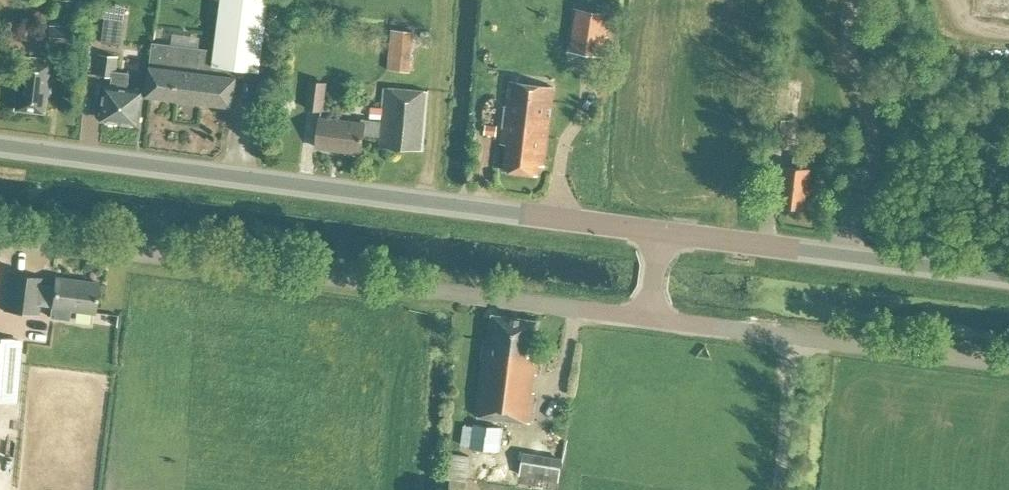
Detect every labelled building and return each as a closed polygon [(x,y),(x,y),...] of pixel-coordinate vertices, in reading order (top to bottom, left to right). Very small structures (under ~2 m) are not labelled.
[(214,51),(153,43),(150,66),(146,96),(232,106),(236,68),(259,71),(268,0),(220,0),(214,51)] [(579,4),(576,47),(610,50),(614,7),(579,4)] [(101,43),(120,46),(123,21),(105,18),(101,43)] [(77,46),(78,26),(48,24),(47,45),(77,46)] [(387,70),(410,72),(414,31),(391,29),(387,70)] [(144,78),(129,75),(129,73),(116,72),(118,56),(100,54),(98,75),(113,77),(111,87),(106,87),(102,119),(138,124),(144,78)] [(45,95),(48,96),(53,60),(15,55),(11,85),(16,86),(13,109),(43,112),(45,95)] [(305,109),(324,112),(327,82),(309,80),(305,109)] [(554,87),(509,81),(502,140),(507,141),(504,170),(537,175),(538,165),(544,166),(554,87)] [(379,146),(423,150),(428,91),(384,87),(381,121),(362,119),(361,123),(320,118),(316,147),(361,152),(363,134),(379,136),(379,146)] [(788,147),(791,119),(774,117),(770,145),(788,147)] [(486,124),(484,134),(496,136),(497,126),(486,124)] [(806,188),(808,189),(810,169),(808,169),(810,158),(794,155),(792,167),(784,166),(781,185),(784,186),(781,205),(804,208),(806,188)] [(51,307),(94,312),(97,283),(55,277),(54,286),(42,285),(42,279),(8,274),(3,310),(38,315),(39,304),(51,305),(51,307)] [(530,422),(540,347),(536,347),(540,321),(492,314),(488,341),(485,340),(475,415),(530,422)] [(15,402),(20,341),(0,339),(0,400),(15,402)] [(499,451),(502,427),(474,424),(470,447),(499,451)] [(523,452),(519,475),(529,477),(527,485),(536,487),(537,478),(558,481),(562,458),(523,452)]
